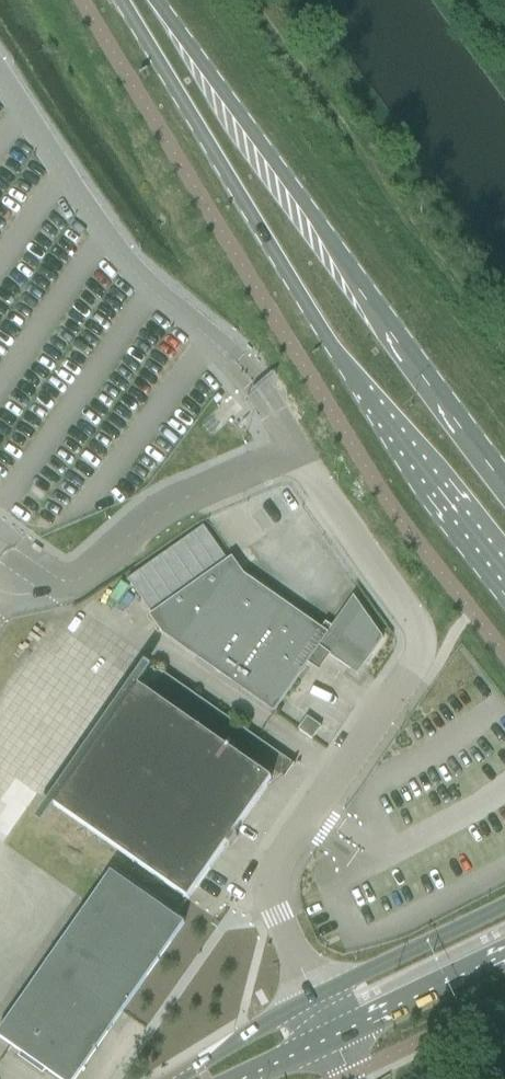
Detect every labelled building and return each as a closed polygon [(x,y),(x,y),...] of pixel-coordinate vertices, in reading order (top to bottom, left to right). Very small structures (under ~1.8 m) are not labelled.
[(203,527),(128,580),(150,612),(226,559),(203,527)] [(224,563),(213,570),(153,613),(151,614),(149,616),(162,635),(255,701),(273,713),(307,664),(318,649),(329,656),(350,671),(355,664),(362,669),(383,639),(353,596),(331,627),(325,623),(321,629),(244,575),(235,563),(231,558),(224,563)] [(281,776),(294,766),(294,765),(277,753),(256,738),(163,673),(147,696),(135,688),(53,806),(187,899),(188,900),(226,845),(230,848),(237,837),(233,835),(266,787),(267,788),(281,776)] [(297,730),(312,740),(321,727),(306,716),(297,730)] [(21,1053),(45,1070),(52,1075),(58,1078),(75,1078),(121,1013),(184,924),(175,917),(111,873),(89,904),(8,1022),(0,1033),(0,1039),(11,1046),(21,1053)]
